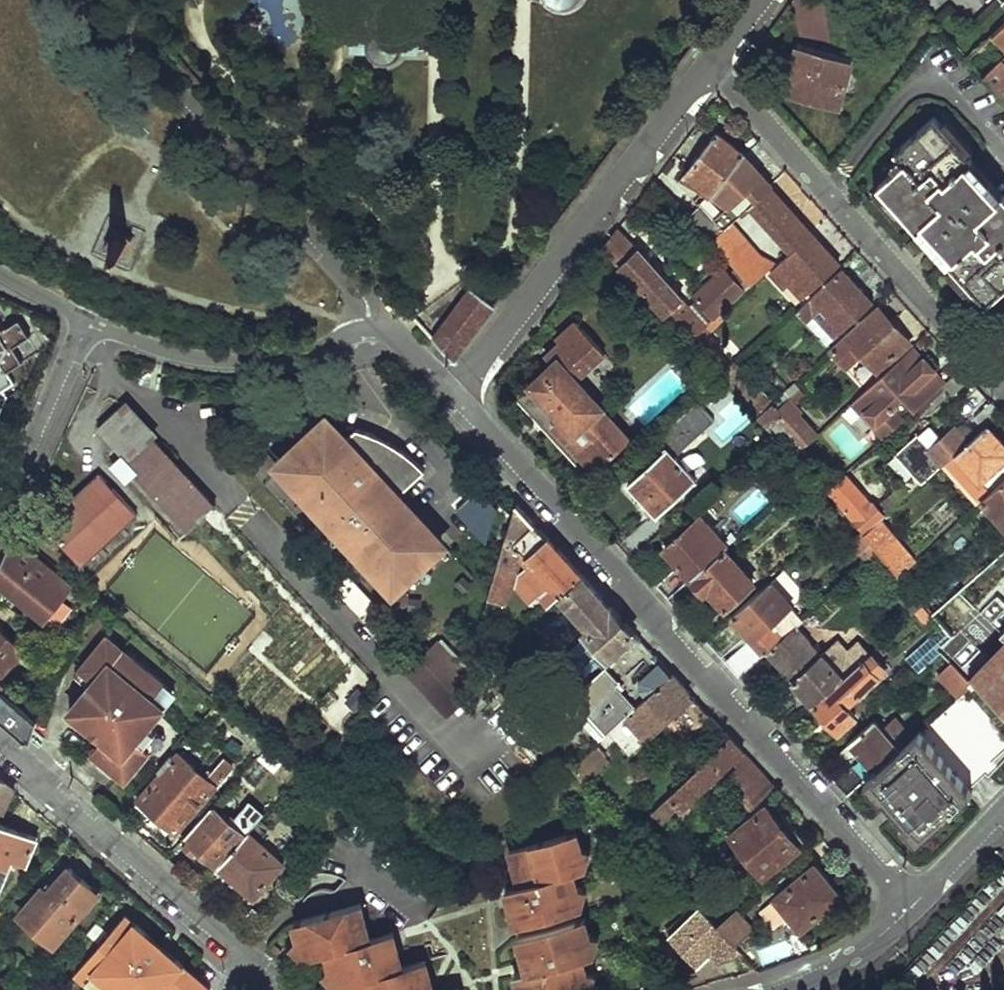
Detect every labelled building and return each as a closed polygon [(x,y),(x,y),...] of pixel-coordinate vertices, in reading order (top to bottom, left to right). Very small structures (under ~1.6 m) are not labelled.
[(399,57),(400,56),(416,56),(416,40),(404,40),(404,39),(402,37),(400,34),(400,3),(370,3),(370,38),(350,38),(350,57),(375,58),(381,60),(385,62),(389,62),(394,61),(399,57)] [(991,35),(1003,50),(1003,23),(1003,24),(991,35)] [(842,116),(856,67),(796,50),(782,99),(842,116)] [(982,76),(1003,100),(1003,61),(1002,58),(982,76)] [(986,305),(1003,290),(1003,193),(934,118),(895,152),(903,163),(880,185),(986,305)] [(767,188),(769,186),(741,154),(714,133),(684,174),(726,207),(738,216),(747,207),(767,188)] [(767,188),(747,207),(778,241),(777,252),(783,258),(790,253),(791,256),(777,270),(804,298),(839,266),(767,188)] [(730,223),(738,216),(726,207),(711,221),(719,228),(722,231),(730,223)] [(687,217),(708,239),(719,228),(711,221),(698,208),(687,217)] [(746,277),(753,284),(777,261),(761,256),(730,223),(722,231),(711,242),(746,277)] [(111,226),(98,257),(124,268),(137,237),(111,226)] [(681,299),(637,251),(617,230),(603,249),(621,267),(665,315),(691,343),(703,331),(708,327),(681,299)] [(724,269),(696,295),(716,319),(719,317),(722,313),(753,284),(746,277),(738,283),(724,269)] [(843,271),(796,314),(807,323),(809,322),(816,315),(836,335),(872,301),(843,271)] [(453,364),(494,308),(470,288),(430,339),(453,364)] [(880,311),(849,337),(863,353),(878,369),(909,342),(880,311)] [(8,379),(2,369),(24,356),(26,359),(45,348),(28,323),(23,326),(13,314),(0,321),(0,385),(8,379)] [(828,343),(836,335),(816,315),(809,322),(828,343)] [(550,363),(513,398),(587,479),(629,440),(601,411),(604,408),(577,379),(603,353),(575,322),(556,341),(558,344),(545,356),(550,363)] [(691,343),(722,379),(731,369),(717,353),(721,350),(703,331),(691,343)] [(863,353),(849,337),(848,336),(831,352),(845,368),(863,353)] [(911,350),(855,401),(887,437),(904,421),(893,409),(904,399),(915,411),(943,386),(944,386),(911,350)] [(761,393),(745,377),(738,368),(724,381),(754,415),(768,401),(761,393)] [(944,386),(943,386),(953,397),(973,380),(963,369),(948,383),(944,386)] [(671,371),(628,409),(644,426),(687,389),(671,371)] [(803,395),(794,384),(778,398),(758,419),(771,435),(792,458),(807,444),(812,440),(808,435),(812,431),(796,412),(798,411),(793,404),(803,395)] [(97,427),(127,460),(153,435),(125,402),(97,427)] [(1003,414),(994,403),(976,419),(986,429),(988,427),(1003,414)] [(716,423),(700,404),(662,436),(671,447),(629,483),(654,514),(619,545),(632,560),(668,528),(658,516),(696,483),(675,459),(716,423)] [(343,438),(326,419),(276,464),(391,589),(440,543),(396,495),(422,470),(415,462),(405,454),(392,444),(379,436),(366,431),(354,427),(343,438)] [(988,427),(986,429),(969,443),(956,455),(970,472),(962,479),(979,497),(984,502),(1003,483),(1003,444),(988,427)] [(956,455),(969,443),(968,441),(971,438),(971,430),(963,429),(960,432),(958,430),(932,453),(919,439),(918,438),(899,454),(925,482),(928,479),(941,468),(956,455)] [(128,465),(185,530),(212,505),(155,441),(128,465)] [(956,455),(941,468),(977,508),(981,504),(984,502),(979,497),(962,479),(970,472),(956,455)] [(823,493),(839,479),(830,469),(814,483),(823,493)] [(136,514),(98,474),(44,524),(82,565),(136,514)] [(885,518),(845,474),(839,479),(823,493),(825,495),(846,519),(862,537),(878,523),(885,518)] [(808,477),(800,484),(816,503),(825,495),(823,493),(814,483),(808,477)] [(294,544),(312,527),(270,482),(253,498),(294,544)] [(981,504),(1003,528),(1003,483),(984,502),(981,504)] [(904,500),(896,491),(883,503),(891,512),(904,500)] [(707,506),(700,499),(692,506),(699,513),(707,506)] [(545,608),(559,597),(566,591),(583,578),(517,505),(485,597),(501,602),(516,561),(522,568),(515,575),(537,598),(538,599),(537,600),(545,608)] [(723,550),(737,539),(733,535),(724,543),(701,517),(666,549),(681,567),(657,587),(667,598),(723,550)] [(899,579),(915,564),(878,523),(862,537),(878,555),(884,562),(898,577),(899,579)] [(0,578),(0,583),(44,617),(72,585),(17,540),(0,578)] [(667,598),(681,614),(708,590),(725,609),(754,584),(723,550),(667,598)] [(932,616),(933,617),(979,575),(971,565),(925,608),(932,616)] [(768,652),(796,627),(788,617),(774,629),(764,617),(794,591),(788,584),(794,579),(785,570),(779,576),(769,584),(733,616),(766,653),(768,652)] [(769,584),(779,576),(776,572),(766,580),(769,584)] [(990,599),(999,597),(1001,612),(1003,612),(1003,574),(986,576),(990,599)] [(515,575),(514,588),(530,605),(537,598),(515,575)] [(583,578),(566,591),(581,607),(575,613),(591,632),(585,637),(608,665),(638,637),(583,578)] [(903,583),(892,593),(914,617),(918,614),(925,608),(903,583)] [(925,608),(918,614),(925,622),(932,616),(925,608)] [(941,626),(904,659),(917,673),(953,641),(941,626)] [(813,650),(807,644),(809,642),(796,627),(768,652),(793,681),(819,657),(813,650)] [(12,683),(20,674),(14,666),(24,653),(0,629),(0,672),(12,683)] [(465,656),(471,663),(479,640),(472,636),(465,656)] [(566,703),(599,741),(607,734),(672,673),(638,637),(608,665),(566,703)] [(104,638),(91,653),(97,658),(84,675),(90,681),(84,688),(74,700),(80,706),(73,717),(100,738),(106,745),(95,758),(124,780),(147,753),(141,748),(154,731),(147,725),(160,708),(149,699),(161,685),(104,638)] [(871,655),(860,642),(849,652),(838,640),(827,650),(823,654),(819,657),(793,681),(764,705),(779,722),(807,696),(815,705),(871,655)] [(405,671),(449,716),(481,686),(438,641),(405,671)] [(739,677),(761,657),(748,642),(726,662),(739,677)] [(871,655),(815,705),(839,732),(856,718),(847,707),(888,672),(879,663),(889,654),(882,646),(871,655)] [(91,653),(72,677),(84,688),(90,681),(84,675),(97,658),(91,653)] [(945,678),(961,695),(972,685),(952,664),(945,671),(940,676),(943,679),(945,678)] [(932,677),(955,700),(961,695),(945,678),(943,679),(940,676),(945,671),(942,668),(932,677)] [(672,673),(607,734),(621,748),(635,735),(640,740),(691,694),(672,673)] [(149,699),(160,708),(172,694),(161,685),(149,699)] [(32,742),(37,718),(12,698),(10,696),(5,692),(0,697),(0,715),(32,742)] [(964,798),(978,782),(981,786),(1001,768),(996,762),(1003,754),(1003,735),(965,694),(912,738),(964,798)] [(80,706),(74,700),(65,712),(73,717),(80,706)] [(911,737),(894,718),(882,729),(878,724),(852,745),(862,757),(834,781),(847,795),(862,782),(900,749),(898,748),(911,737)] [(162,739),(154,731),(141,748),(147,753),(149,755),(162,739)] [(729,736),(648,814),(655,821),(674,805),(681,811),(744,752),(729,736)] [(106,745),(100,738),(89,753),(95,758),(106,745)] [(900,749),(862,782),(919,845),(966,801),(964,798),(912,738),(900,749)] [(256,754),(254,756),(260,760),(272,747),(266,742),(256,754)] [(599,748),(573,769),(586,785),(612,763),(599,748)] [(173,759),(139,801),(177,830),(225,767),(218,762),(203,780),(173,759)] [(774,786),(750,759),(732,776),(745,791),(742,794),(750,804),(753,807),(774,786)] [(0,780),(0,818),(3,819),(14,792),(0,780)] [(732,832),(766,872),(797,845),(765,805),(761,809),(759,806),(732,832)] [(207,811),(178,844),(193,855),(197,852),(216,868),(240,840),(207,811)] [(37,838),(3,819),(0,826),(0,887),(10,863),(19,866),(25,864),(37,838)] [(240,840),(216,868),(251,898),(278,867),(249,841),(255,833),(250,828),(240,840)] [(556,852),(553,841),(545,843),(548,855),(556,852)] [(545,843),(508,852),(517,886),(504,890),(514,926),(558,915),(563,895),(552,892),(543,894),(539,881),(548,879),(562,875),(568,856),(556,852),(548,855),(545,843)] [(812,865),(776,899),(803,926),(841,893),(816,865),(814,865),(812,865)] [(45,888),(21,915),(55,943),(98,893),(71,869),(49,892),(45,888)] [(552,892),(548,879),(539,881),(543,894),(552,892)] [(288,945),(301,958),(322,952),(334,949),(338,965),(327,968),(322,974),(335,986),(354,981),(364,978),(368,989),(433,989),(425,960),(402,967),(392,932),(369,939),(359,899),(301,915),(306,935),(297,937),(288,945)] [(738,956),(743,951),(736,943),(719,925),(712,918),(698,905),(668,935),(700,967),(713,955),(719,961),(738,956)] [(719,925),(736,943),(752,926),(738,909),(719,925)] [(301,915),(292,917),(297,937),(306,935),(301,915)] [(76,973),(95,989),(210,989),(189,971),(126,917),(76,973)] [(587,929),(584,917),(575,920),(578,932),(587,929)] [(517,936),(526,971),(515,975),(519,989),(590,989),(595,974),(582,970),(573,972),(570,959),(579,957),(593,953),(599,934),(587,929),(578,932),(575,920),(517,936)] [(322,952),(327,968),(338,965),(334,949),(322,952)] [(573,972),(582,970),(579,957),(570,959),(573,972)] [(357,989),(368,989),(364,978),(354,981),(357,989)]
